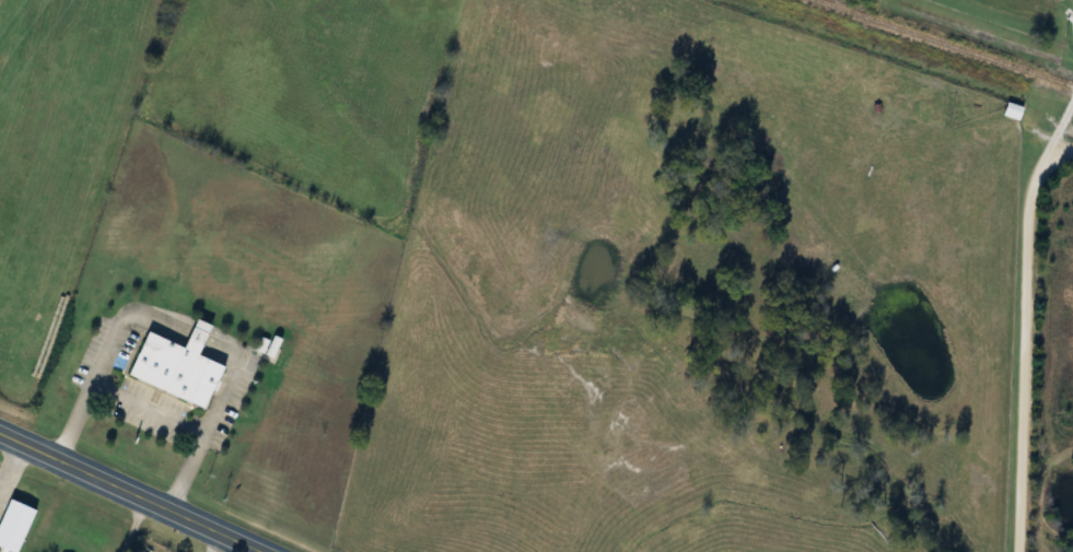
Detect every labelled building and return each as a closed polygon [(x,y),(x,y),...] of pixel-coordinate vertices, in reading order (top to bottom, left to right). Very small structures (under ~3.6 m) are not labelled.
[(998,115),(1013,121),(1017,108),(1002,103),(998,115)] [(228,366),(203,356),(213,332),(199,327),(191,348),(148,331),(129,376),(211,408),(228,366)] [(39,509),(12,498),(0,528),(0,547),(13,551),(22,551),(39,509)]
